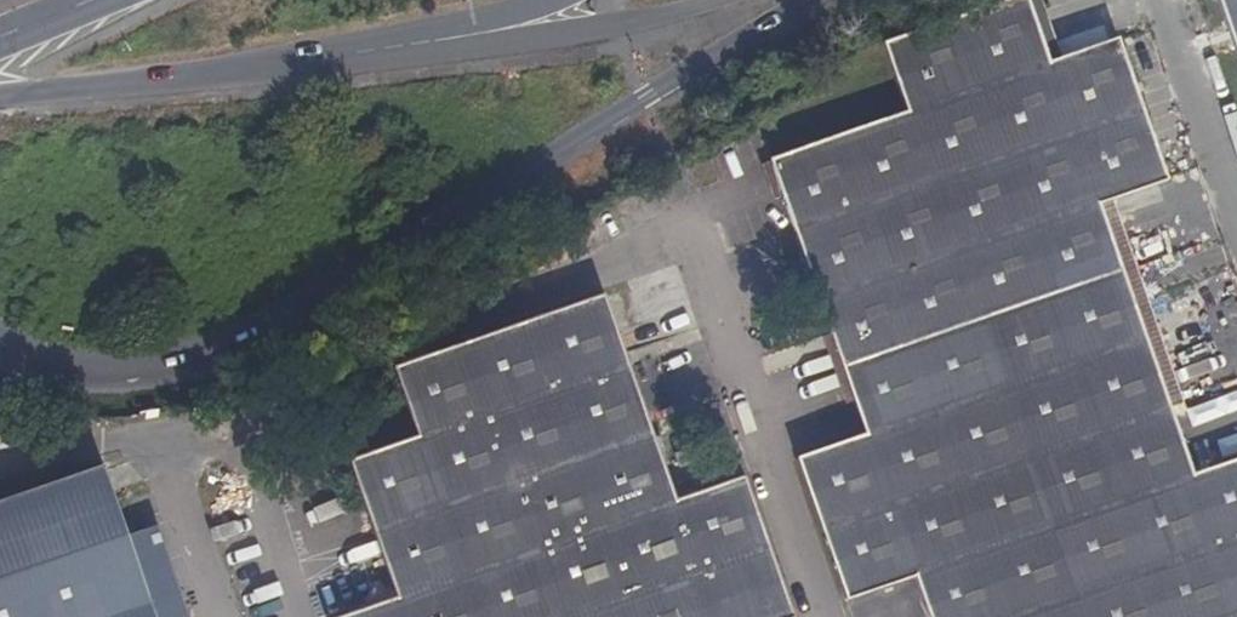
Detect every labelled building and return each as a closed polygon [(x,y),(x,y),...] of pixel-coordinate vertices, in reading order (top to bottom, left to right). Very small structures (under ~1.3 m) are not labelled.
[(1193,473),(1099,202),(1168,179),(1119,38),(1051,60),(1030,0),(1005,0),(885,41),(909,111),(772,159),(865,433),(800,457),(847,600),(916,576),(930,616),(1236,616),(1236,457),(1193,473)] [(1236,50),(1236,0),(1220,0),(1236,50)] [(746,475),(676,499),(607,294),(396,367),(420,436),(350,460),(395,597),(339,616),(796,616),(746,475)] [(106,467),(0,504),(0,616),(158,616),(106,467)]
